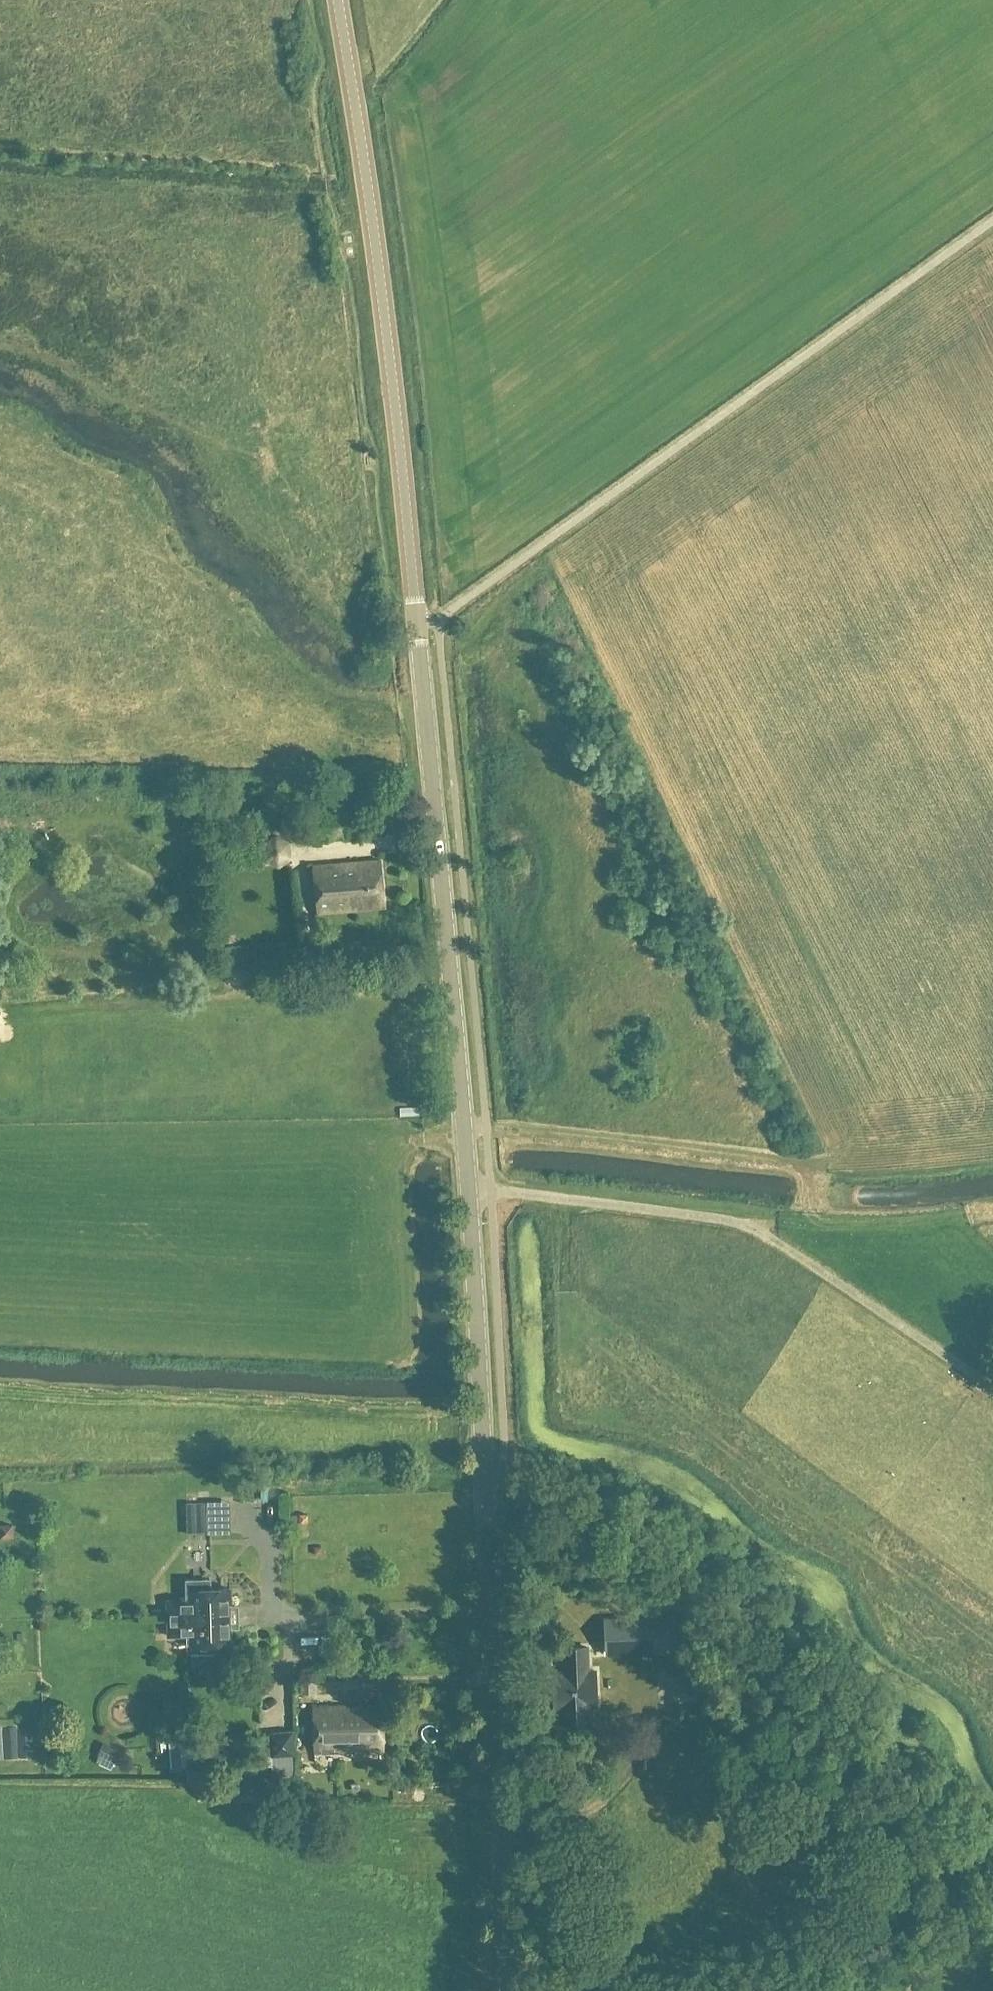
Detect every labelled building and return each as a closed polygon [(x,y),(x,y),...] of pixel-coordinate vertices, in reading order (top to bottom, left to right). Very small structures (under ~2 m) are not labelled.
[(381,859),(313,864),(317,912),(385,907),(381,859)] [(340,946),(257,953),(257,955),(258,976),(342,968),(340,946)] [(13,1524),(0,1524),(1,1537),(14,1536),(13,1524)] [(171,1616),(236,1616),(236,1608),(229,1608),(229,1591),(209,1591),(209,1581),(189,1581),(189,1602),(171,1602),(171,1616)] [(236,1624),(236,1616),(171,1616),(171,1632),(190,1632),(190,1649),(223,1649),(223,1642),(228,1642),(228,1624),(236,1624)] [(606,1629),(608,1663),(673,1660),(672,1627),(606,1629)] [(598,1706),(597,1671),(588,1671),(587,1647),(565,1648),(566,1672),(555,1672),(556,1708),(566,1708),(566,1722),(590,1721),(589,1707),(598,1706)] [(180,1685),(181,1700),(194,1699),(194,1685),(180,1685)] [(279,1717),(279,1702),(230,1702),(230,1717),(279,1717)] [(383,1705),(314,1706),(315,1750),(384,1749),(383,1705)] [(272,1756),(295,1755),(293,1731),(271,1733),(272,1756)] [(244,1736),(231,1736),(231,1749),(244,1749),(244,1736)] [(62,1738),(55,1744),(67,1756),(73,1749),(62,1738)] [(127,1744),(127,1754),(145,1755),(145,1744),(127,1744)] [(188,1758),(188,1779),(222,1779),(222,1758),(188,1758)] [(234,1783),(233,1799),(265,1800),(265,1784),(234,1783)]
